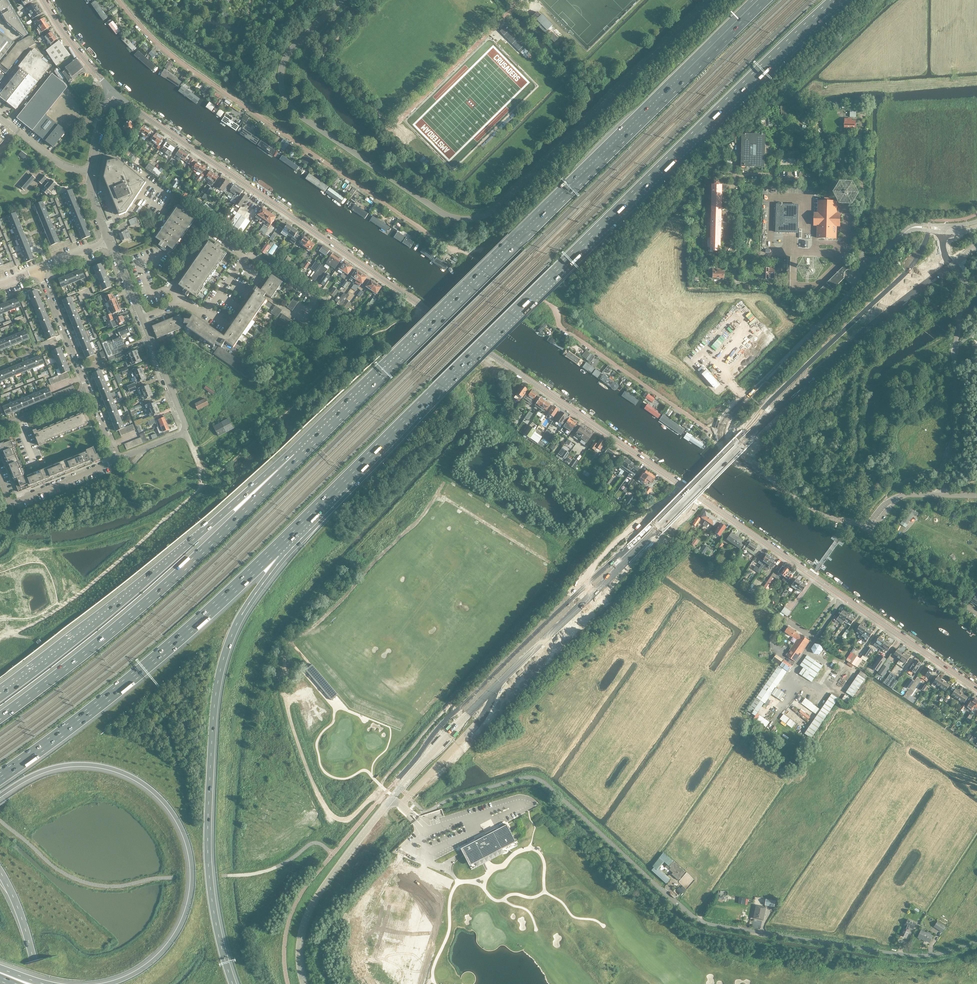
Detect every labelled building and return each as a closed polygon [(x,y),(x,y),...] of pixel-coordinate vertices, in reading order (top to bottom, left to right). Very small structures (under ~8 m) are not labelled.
[(5,23),(7,25),(22,38),(28,34),(16,13),(13,9),(10,4),(8,0),(0,0),(0,15),(5,23)] [(96,1),(91,4),(103,20),(108,17),(96,1)] [(27,9),(30,14),(37,9),(34,4),(27,9)] [(37,9),(30,14),(33,19),(41,14),(37,9)] [(553,25),(542,14),(541,16),(537,12),(532,17),(534,19),(533,21),(545,33),(550,28),(553,25)] [(43,18),(38,21),(37,19),(32,22),(30,24),(31,26),(33,25),(35,27),(36,26),(38,28),(46,23),(43,18)] [(113,22),(109,25),(116,34),(120,31),(113,22)] [(46,23),(38,28),(39,31),(37,32),(39,34),(42,32),(49,27),(46,23)] [(504,27),(500,31),(502,33),(517,48),(520,52),(521,53),(525,49),(504,27)] [(14,43),(0,32),(0,60),(14,43)] [(51,32),(44,37),(43,35),(37,39),(39,42),(45,38),(47,41),(54,35),(51,32)] [(558,38),(552,32),(551,33),(550,32),(547,35),(555,42),(558,38)] [(10,52),(8,51),(7,53),(8,54),(0,64),(0,69),(5,74),(24,50),(35,43),(30,35),(17,43),(10,52)] [(54,35),(47,41),(51,46),(58,41),(56,39),(57,39),(54,35)] [(137,47),(126,36),(123,39),(135,50),(137,47)] [(58,41),(51,46),(51,47),(46,51),(56,66),(70,55),(58,41)] [(27,75),(28,75),(41,60),(43,56),(33,49),(31,52),(30,51),(17,67),(19,69),(27,75)] [(161,71),(161,70),(160,70),(160,69),(160,68),(151,61),(144,55),(140,52),(139,52),(138,52),(137,53),(137,54),(137,55),(139,56),(143,61),(157,72),(158,72),(158,73),(159,73),(159,72),(160,72),(161,71)] [(76,58),(65,67),(72,76),(84,67),(76,58)] [(18,87),(5,102),(15,110),(49,67),(41,60),(28,75),(27,75),(18,87)] [(19,69),(8,84),(9,85),(11,82),(18,87),(27,75),(19,69)] [(61,73),(68,82),(72,79),(65,70),(61,73)] [(168,73),(164,71),(161,76),(164,78),(165,77),(179,86),(181,83),(167,73),(168,73)] [(16,118),(32,130),(36,134),(53,147),(66,131),(49,118),(45,114),(66,88),(63,84),(52,74),(16,118)] [(0,93),(0,98),(5,102),(18,87),(11,82),(9,85),(8,84),(0,93)] [(207,85),(202,92),(205,95),(210,88),(207,85)] [(182,87),(179,91),(196,104),(199,99),(182,87)] [(207,107),(220,116),(223,112),(209,103),(207,107)] [(225,117),(222,121),(236,131),(239,126),(225,117)] [(856,128),(856,122),(852,121),(852,119),(845,119),(845,127),(856,128)] [(131,134),(136,126),(128,120),(122,129),(126,131),(126,132),(128,134),(128,133),(131,134)] [(142,127),(139,131),(137,134),(138,135),(139,133),(143,136),(148,128),(144,126),(143,128),(142,127)] [(151,130),(148,128),(143,136),(145,137),(144,139),(145,140),(146,140),(151,133),(150,133),(151,130)] [(244,129),(241,134),(256,144),(259,140),(244,129)] [(154,135),(151,139),(150,138),(147,143),(149,144),(152,146),(154,144),(160,136),(156,134),(155,136),(154,135)] [(770,154),(770,147),(765,147),(766,135),(742,134),(742,167),(765,168),(765,154),(770,154)] [(163,139),(160,136),(154,144),(158,146),(159,145),(160,146),(163,141),(162,141),(163,139)] [(165,153),(173,143),(168,140),(162,149),(164,150),(163,152),(165,153)] [(286,150),(290,145),(284,140),(280,146),(286,150)] [(276,151),(264,142),(261,146),(272,155),(276,151)] [(177,146),(173,143),(165,153),(168,155),(169,153),(171,154),(177,146)] [(176,155),(177,156),(175,158),(179,161),(180,158),(181,158),(186,152),(181,148),(176,155)] [(22,150),(19,154),(24,158),(27,154),(22,150)] [(189,154),(186,152),(181,158),(186,162),(190,156),(189,155),(189,154)] [(308,155),(303,162),(310,167),(315,160),(308,155)] [(195,160),(190,156),(186,162),(187,162),(186,163),(191,165),(195,160)] [(299,167),(282,156),(280,159),(297,170),(299,167)] [(109,163),(106,178),(120,213),(125,211),(143,183),(118,161),(109,163)] [(194,164),(193,166),(192,168),(192,169),(194,170),(195,170),(197,172),(202,165),(198,162),(196,165),(194,164)] [(152,174),(156,168),(149,163),(145,169),(152,174)] [(206,168),(202,165),(197,172),(196,174),(199,176),(196,180),(199,182),(200,181),(205,174),(207,171),(205,170),(206,168)] [(158,178),(162,172),(156,168),(152,174),(158,178)] [(210,171),(207,175),(205,174),(200,181),(203,182),(204,180),(208,183),(209,182),(215,174),(210,171)] [(49,182),(46,180),(47,178),(43,174),(38,181),(42,184),(45,187),(42,190),(48,196),(51,193),(52,193),(58,186),(51,180),(49,182)] [(215,174),(209,182),(208,183),(212,186),(213,183),(214,184),(219,176),(215,174)] [(328,187),(309,174),(306,179),(325,192),(328,187)] [(27,178),(20,186),(24,190),(32,182),(27,178)] [(223,179),(217,187),(223,191),(229,183),(223,179)] [(171,185),(176,188),(179,183),(175,180),(171,185)] [(721,248),(722,186),(719,186),(720,183),(716,182),(716,185),(713,185),(711,248),(714,248),(714,251),(718,251),(718,248),(721,248)] [(232,198),(239,187),(234,184),(231,189),(229,188),(225,193),(232,198)] [(239,187),(232,198),(236,201),(239,197),(243,191),(239,187)] [(344,198),(330,188),(326,193),(340,203),(344,198)] [(72,190),(63,194),(66,200),(74,196),(72,190)] [(241,206),(247,196),(243,194),(236,204),(241,206)] [(74,196),(66,200),(68,205),(76,202),(74,196)] [(840,226),(840,214),(837,214),(837,201),(836,201),(832,201),(832,198),(824,197),(824,201),(819,201),(818,213),(815,213),(814,225),(818,225),(818,238),(826,238),(829,238),(835,238),(835,239),(836,239),(836,226),(840,226)] [(34,205),(37,211),(45,208),(43,202),(34,205)] [(76,202),(68,205),(70,211),(79,207),(76,202)] [(205,204),(202,209),(210,214),(214,210),(205,204)] [(798,233),(799,205),(777,204),(776,232),(798,233)] [(161,242),(160,244),(159,246),(161,247),(160,248),(165,251),(168,247),(173,250),(195,217),(189,212),(190,210),(186,206),(184,209),(179,205),(156,238),(161,242)] [(355,205),(351,210),(365,218),(368,213),(355,205)] [(79,207),(70,211),(73,217),(81,213),(79,207)] [(45,208),(37,211),(39,217),(48,213),(45,208)] [(258,215),(256,218),(260,221),(267,211),(263,208),(258,215)] [(271,214),(267,211),(260,221),(265,224),(271,214)] [(15,213),(7,217),(10,222),(18,219),(15,213)] [(48,213),(39,217),(42,223),(50,219),(48,213)] [(81,213),(73,217),(75,222),(83,219),(81,213)] [(250,221),(238,213),(228,226),(241,235),(250,221)] [(276,217),(271,214),(265,224),(259,232),(264,235),(268,228),(271,224),(276,217)] [(373,216),(370,220),(387,232),(390,227),(373,216)] [(135,218),(128,221),(130,226),(137,223),(135,218)] [(18,219),(10,222),(12,228),(20,225),(18,219)] [(50,219),(42,223),(44,228),(52,225),(50,219)] [(83,219),(75,222),(77,228),(86,225),(83,219)] [(283,230),(289,234),(293,228),(287,224),(283,230)] [(20,225),(12,228),(14,234),(22,230),(20,225)] [(52,225),(44,228),(46,234),(55,231),(52,225)] [(86,225),(77,228),(80,234),(88,230),(86,225)] [(299,234),(300,233),(298,231),(298,232),(293,228),(289,234),(294,237),(291,241),(295,243),(301,235),(299,234)] [(22,230),(14,234),(17,240),(25,236),(22,230)] [(88,230),(80,234),(82,240),(91,236),(88,230)] [(122,241),(130,238),(127,230),(124,231),(124,232),(119,234),(122,241)] [(55,231),(46,234),(49,240),(57,236),(55,231)] [(414,242),(398,232),(394,237),(410,248),(414,242)] [(305,236),(303,235),(298,241),(300,243),(305,247),(310,241),(304,237),(305,236)] [(25,236),(17,240),(19,245),(27,242),(25,236)] [(57,236),(49,240),(51,246),(53,245),(56,244),(58,243),(60,242),(57,236)] [(209,241),(194,262),(179,285),(185,289),(183,292),(184,292),(183,293),(187,296),(190,293),(195,296),(226,252),(219,248),(220,246),(216,242),(214,245),(209,241)] [(315,245),(310,241),(305,247),(311,251),(315,245)] [(27,242),(19,245),(21,251),(30,248),(27,242)] [(265,253),(270,245),(267,243),(261,251),(265,253)] [(274,243),(269,253),(274,255),(278,245),(274,243)] [(319,251),(321,253),(320,255),(323,257),(324,255),(326,256),(330,251),(323,246),(319,251)] [(30,248),(21,251),(24,257),(32,253),(30,248)] [(432,255),(423,249),(420,252),(429,258),(429,259),(431,261),(434,256),(432,254),(432,255)] [(32,253),(24,257),(26,263),(34,259),(32,253)] [(333,253),(326,263),(330,266),(337,256),(333,253)] [(286,267),(289,262),(291,259),(288,256),(282,265),(286,267)] [(337,256),(330,266),(334,269),(341,259),(337,256)] [(449,264),(436,257),(433,263),(446,270),(449,264)] [(349,264),(345,260),(339,269),(344,272),(349,264)] [(321,264),(316,261),(311,268),(316,272),(321,264)] [(94,267),(96,273),(104,270),(102,264),(94,267)] [(354,266),(349,264),(344,272),(348,275),(354,266)] [(316,273),(321,276),(327,268),(321,265),(316,273)] [(775,278),(775,269),(775,266),(771,266),(771,268),(769,267),(769,269),(764,269),(764,279),(769,279),(769,278),(775,278)] [(724,272),(722,272),(720,272),(720,269),(713,269),(713,278),(724,278),(724,272)] [(826,296),(844,279),(844,278),(844,273),(841,269),(817,293),(817,296),(826,296)] [(85,279),(82,270),(76,272),(79,281),(85,279)] [(104,270),(96,273),(98,279),(107,275),(104,270)] [(356,270),(351,277),(349,280),(355,283),(361,274),(356,270)] [(79,281),(76,272),(70,275),(74,283),(79,281)] [(367,277),(361,274),(355,283),(360,286),(361,284),(362,284),(367,277)] [(74,283),(70,275),(64,277),(68,286),(74,283)] [(107,275),(98,279),(101,285),(109,281),(107,275)] [(256,293),(231,329),(224,338),(194,317),(191,321),(190,320),(183,319),(181,320),(180,316),(153,327),(153,326),(152,326),(157,339),(184,327),(183,324),(188,324),(187,327),(214,346),(212,349),(215,352),(213,354),(246,377),(248,374),(251,376),(252,374),(249,372),(251,369),(221,348),(225,342),(233,347),(266,299),(263,297),(265,294),(271,298),(282,281),(273,275),(261,291),(256,287),(253,291),(256,293)] [(68,286),(64,277),(58,279),(62,288),(68,286)] [(366,287),(367,288),(365,289),(369,292),(371,290),(371,291),(376,284),(371,280),(366,287)] [(109,281),(101,285),(103,290),(111,287),(109,281)] [(381,287),(376,284),(371,291),(372,291),(371,292),(375,295),(375,294),(376,294),(381,287)] [(334,297),(339,291),(334,287),(329,294),(334,297)] [(360,297),(364,291),(359,288),(356,291),(354,290),(348,299),(353,302),(357,295),(360,297)] [(37,290),(29,294),(31,300),(39,296),(37,290)] [(341,302),(346,294),(344,293),(340,298),(338,296),(335,300),(338,302),(337,303),(339,305),(341,302)] [(114,299),(112,294),(104,297),(106,303),(108,302),(110,308),(119,304),(117,301),(115,299),(114,299)] [(39,296),(31,300),(33,305),(42,302),(39,296)] [(71,297),(63,300),(65,306),(73,303),(71,297)] [(21,307),(18,298),(12,301),(15,309),(21,307)] [(347,310),(351,303),(346,300),(342,306),(347,310)] [(15,309),(12,301),(6,303),(9,312),(15,309)] [(42,302),(33,305),(36,311),(44,308),(42,302)] [(9,312),(6,303),(0,305),(4,314),(9,312)] [(73,303),(65,306),(68,312),(76,309),(73,303)] [(119,304),(110,308),(112,314),(120,311),(119,308),(120,308),(119,304)] [(271,313),(274,315),(279,308),(276,306),(271,313)] [(44,308),(36,311),(38,317),(46,313),(44,308)] [(76,309),(68,312),(70,318),(78,314),(76,309)] [(46,313),(38,317),(40,322),(49,319),(46,313)] [(78,314),(70,318),(72,324),(80,320),(78,314)] [(123,316),(115,319),(114,320),(112,314),(106,316),(108,322),(111,321),(113,328),(121,324),(121,323),(125,321),(123,316)] [(49,319),(40,322),(43,328),(51,325),(49,319)] [(252,319),(244,333),(247,335),(255,321),(252,319)] [(80,320),(72,324),(75,329),(83,326),(80,320)] [(548,324),(545,322),(538,331),(540,333),(548,324)] [(51,325),(43,328),(45,334),(53,330),(51,325)] [(83,326),(75,329),(77,335),(85,332),(83,326)] [(127,326),(118,330),(118,328),(114,330),(117,336),(112,338),(114,342),(122,339),(128,337),(126,334),(130,332),(127,326)] [(53,330),(45,334),(48,340),(56,336),(53,330)] [(26,331),(20,333),(23,342),(29,339),(26,331)] [(85,332),(77,335),(79,341),(87,337),(85,332)] [(20,333),(14,335),(18,344),(23,342),(20,333)] [(122,339),(114,342),(108,344),(107,341),(104,334),(99,336),(108,357),(126,350),(122,339)] [(14,335),(9,338),(12,346),(18,344),(14,335)] [(87,337),(79,341),(82,346),(90,343),(87,337)] [(562,350),(565,347),(553,340),(554,340),(549,337),(547,341),(551,343),(562,350)] [(9,338),(3,340),(6,348),(12,346),(9,338)] [(90,343),(82,346),(84,352),(92,349),(90,343)] [(60,347),(52,351),(54,357),(63,353),(60,347)] [(92,349),(84,352),(86,358),(88,357),(91,363),(96,361),(94,355),(92,349)] [(128,356),(130,359),(138,356),(137,352),(138,352),(137,349),(126,354),(127,356),(128,356)] [(566,350),(563,355),(568,358),(575,362),(575,363),(579,366),(583,361),(578,358),(571,353),(566,350)] [(63,353),(54,357),(57,363),(65,359),(63,353)] [(591,353),(587,359),(591,362),(595,356),(593,355),(591,353)] [(44,364),(41,355),(35,358),(38,366),(44,364)] [(140,359),(138,356),(130,359),(126,361),(128,366),(141,361),(140,359)] [(38,366),(35,358),(29,360),(33,368),(38,366)] [(65,359),(57,363),(59,368),(67,365),(65,359)] [(101,361),(104,369),(109,367),(106,359),(101,361)] [(33,368),(29,360),(23,362),(27,371),(33,368)] [(27,371),(23,362),(18,365),(21,373),(27,371)] [(597,378),(601,373),(586,362),(583,367),(597,378)] [(21,373),(18,365),(12,367),(15,376),(21,373)] [(67,365),(59,368),(61,374),(62,374),(64,373),(67,372),(70,371),(67,365)] [(15,376),(12,367),(6,370),(9,378),(15,376)] [(133,374),(135,377),(143,373),(141,368),(131,372),(132,374),(133,374)] [(9,378),(6,370),(0,372),(4,380),(9,378)] [(101,370),(93,374),(95,380),(103,376),(101,370)] [(143,373),(135,377),(136,380),(135,381),(136,383),(146,379),(143,373)] [(614,382),(603,374),(600,378),(601,380),(605,383),(611,388),(612,389),(613,390),(614,390),(616,390),(617,389),(618,388),(618,386),(618,385),(617,383),(616,383),(615,382),(614,382)] [(103,376),(95,380),(97,385),(106,382),(103,376)] [(106,382),(97,385),(100,391),(108,388),(106,382)] [(140,391),(142,394),(150,391),(148,385),(138,389),(139,391),(140,391)] [(207,385),(205,388),(214,394),(216,391),(207,385)] [(522,386),(519,391),(516,395),(518,396),(519,395),(522,397),(528,390),(522,386)] [(49,388),(43,390),(46,399),(52,396),(52,394),(49,388)] [(108,388),(100,391),(102,397),(110,393),(108,388)] [(530,392),(528,391),(523,398),(531,403),(533,400),(538,393),(532,389),(530,392)] [(43,390),(37,393),(41,401),(46,399),(43,390)] [(150,391),(142,394),(143,397),(142,398),(143,400),(153,396),(150,391)] [(622,396),(635,405),(638,401),(625,392),(622,396)] [(37,393),(31,395),(35,403),(41,401),(37,393)] [(110,393),(102,397),(104,402),(113,399),(110,393)] [(31,395),(26,397),(29,406),(35,403),(31,395)] [(26,397),(20,400),(23,408),(29,406),(26,397)] [(538,408),(540,409),(546,401),(540,397),(536,404),(539,406),(538,408)] [(113,399),(104,402),(107,408),(115,405),(113,399)] [(198,410),(209,405),(206,399),(195,404),(198,410)] [(20,400),(14,402),(18,410),(23,408),(20,400)] [(551,404),(546,401),(540,409),(536,414),(540,417),(539,419),(542,422),(545,416),(543,414),(545,412),(546,411),(551,404)] [(14,402),(8,404),(12,413),(18,410),(14,402)] [(147,408),(149,411),(157,408),(155,402),(145,406),(146,408),(147,408)] [(135,410),(145,406),(145,405),(144,403),(136,406),(133,407),(130,409),(131,413),(136,411),(135,410)] [(8,404),(2,407),(6,415),(12,413),(8,404)] [(661,414),(648,404),(644,409),(658,418),(661,414)] [(115,405),(107,408),(109,414),(117,410),(115,405)] [(553,418),(558,410),(553,406),(548,413),(551,416),(551,417),(553,418)] [(157,408),(149,411),(148,412),(150,417),(160,413),(157,408)] [(46,441),(88,423),(83,410),(80,412),(80,413),(78,414),(79,416),(75,417),(74,416),(72,417),(72,419),(68,420),(68,419),(65,420),(66,421),(62,423),(61,421),(58,422),(59,424),(55,426),(54,424),(52,425),(52,427),(48,428),(48,427),(45,428),(46,429),(44,430),(42,431),(41,430),(37,431),(36,429),(33,431),(39,446),(40,446),(47,443),(46,441)] [(117,410),(109,414),(111,420),(120,416),(117,410)] [(563,424),(568,417),(561,412),(555,419),(563,424)] [(660,420),(681,435),(684,430),(663,415),(660,420)] [(120,416),(111,420),(114,425),(122,422),(120,416)] [(165,417),(159,419),(158,417),(150,421),(148,421),(149,425),(155,423),(155,424),(157,424),(158,427),(167,423),(165,417)] [(219,436),(234,428),(229,418),(213,426),(219,436)] [(570,418),(568,420),(567,419),(564,423),(565,424),(563,427),(566,429),(567,426),(568,427),(573,420),(570,418)] [(577,423),(573,420),(568,427),(570,428),(568,430),(570,432),(577,423)] [(122,422),(114,425),(116,431),(118,430),(121,429),(124,428),(125,428),(122,422)] [(167,423),(158,427),(161,433),(157,434),(156,433),(151,435),(153,439),(165,435),(164,432),(170,430),(167,423)] [(581,423),(579,427),(577,426),(575,429),(574,429),(570,435),(570,436),(567,435),(565,438),(567,440),(568,439),(571,440),(573,437),(574,437),(577,432),(576,432),(578,430),(583,433),(587,428),(581,423)] [(530,439),(530,438),(536,430),(529,426),(523,434),(530,439)] [(585,437),(587,434),(586,433),(589,428),(587,428),(583,433),(585,435),(581,440),(585,442),(584,443),(587,445),(590,440),(585,437)] [(140,434),(144,442),(148,441),(145,432),(140,434)] [(684,438),(701,448),(703,444),(686,434),(684,438)] [(600,450),(606,443),(600,439),(597,444),(594,442),(590,447),(595,451),(597,448),(600,450)] [(94,462),(100,460),(97,453),(96,453),(94,447),(87,450),(87,452),(27,476),(28,477),(25,479),(23,476),(25,475),(14,448),(15,448),(12,441),(5,444),(4,443),(0,444),(0,449),(1,451),(5,450),(5,451),(4,452),(6,456),(5,457),(6,459),(7,459),(9,463),(7,463),(8,466),(10,465),(12,469),(10,470),(11,473),(13,472),(14,476),(13,477),(14,479),(17,478),(18,480),(17,481),(16,483),(15,483),(19,492),(28,489),(28,488),(29,485),(28,484),(30,483),(32,487),(34,486),(34,484),(38,483),(38,484),(41,483),(41,481),(44,480),(45,481),(48,480),(47,479),(51,477),(52,479),(54,478),(54,476),(58,474),(58,476),(61,475),(61,473),(64,472),(65,473),(68,472),(67,471),(71,469),(72,470),(74,469),(74,468),(78,466),(78,468),(81,467),(81,465),(84,464),(85,465),(88,464),(87,462),(92,461),(91,459),(93,459),(94,462)] [(557,456),(568,464),(572,459),(567,456),(570,452),(563,447),(557,456)] [(615,463),(619,457),(608,448),(603,455),(615,463)] [(626,459),(620,468),(624,470),(631,462),(626,459)] [(631,462),(624,470),(623,472),(628,476),(629,474),(635,465),(631,462)] [(640,468),(635,465),(628,476),(632,479),(640,468)] [(642,477),(644,478),(642,481),(645,483),(651,474),(646,471),(642,477)] [(655,477),(651,474),(645,483),(644,484),(645,485),(646,484),(647,484),(649,481),(651,483),(655,477)] [(632,495),(626,503),(629,505),(635,497),(632,495)] [(906,527),(914,514),(917,516),(918,513),(911,508),(901,524),(906,527)] [(705,512),(701,518),(705,521),(703,524),(704,525),(711,516),(705,512)] [(717,520),(711,516),(704,525),(707,527),(709,523),(713,526),(717,520)] [(695,526),(701,518),(698,517),(692,524),(695,526)] [(720,523),(716,529),(714,532),(719,536),(721,532),(722,533),(726,527),(720,523)] [(731,533),(726,540),(740,549),(743,545),(741,544),(743,541),(731,533)] [(750,542),(748,545),(745,544),(743,548),(744,549),(741,552),(747,556),(749,552),(754,555),(756,551),(755,550),(757,547),(750,542)] [(703,554),(708,548),(704,545),(699,552),(703,554)] [(768,554),(767,554),(766,554),(765,556),(763,555),(760,559),(757,563),(760,564),(758,567),(755,566),(753,569),(759,573),(766,564),(771,557),(770,557),(770,556),(768,554)] [(772,557),(771,557),(766,564),(763,568),(767,571),(770,567),(771,566),(772,567),(774,564),(773,563),(775,560),(774,559),(772,557)] [(782,566),(778,573),(784,577),(782,580),(785,582),(783,585),(785,586),(786,585),(789,581),(790,581),(793,576),(790,574),(791,573),(788,571),(789,570),(782,566)] [(767,589),(776,579),(772,576),(763,586),(767,589)] [(796,589),(801,582),(796,578),(791,586),(796,589)] [(806,585),(801,582),(796,589),(801,592),(806,585)] [(784,607),(780,613),(786,617),(790,612),(784,607)] [(838,617),(839,618),(837,621),(842,624),(849,615),(842,610),(838,617)] [(855,619),(849,615),(842,624),(843,623),(847,626),(848,624),(850,625),(855,619)] [(862,623),(858,628),(857,629),(863,634),(868,628),(862,623)] [(792,637),(793,636),(797,639),(786,655),(796,662),(810,641),(800,634),(800,635),(796,632),(796,631),(789,626),(785,632),(792,637)] [(868,628),(863,634),(863,635),(866,637),(865,638),(868,640),(870,637),(874,632),(868,628)] [(880,636),(875,643),(874,645),(877,647),(880,649),(881,648),(886,641),(880,636)] [(892,645),(886,641),(881,648),(885,651),(885,650),(888,651),(892,645)] [(820,654),(823,649),(821,644),(815,644),(812,648),(814,654),(820,654)] [(868,658),(867,657),(872,649),(869,647),(861,657),(866,661),(868,658)] [(897,657),(900,660),(904,653),(898,649),(894,654),(898,656),(897,657)] [(911,657),(904,653),(900,660),(897,663),(904,668),(911,657)] [(847,660),(855,665),(860,658),(855,654),(851,659),(849,658),(847,660)] [(793,666),(779,657),(776,655),(772,661),(789,672),(793,666)] [(801,665),(804,667),(799,674),(812,682),(823,666),(807,655),(801,665)] [(878,671),(887,659),(881,655),(873,668),(878,671)] [(913,662),(911,665),(909,669),(915,673),(922,664),(917,660),(915,663),(913,662)] [(337,696),(312,665),(305,671),(331,701),(337,696)] [(883,676),(889,668),(884,665),(878,673),(883,676)] [(779,666),(748,711),(756,716),(764,703),(765,704),(772,694),(775,696),(776,693),(774,691),(788,672),(779,666)] [(929,678),(933,671),(927,667),(925,670),(924,669),(922,673),(929,678)] [(893,689),(900,678),(892,672),(884,682),(893,689)] [(853,697),(866,679),(859,674),(847,692),(853,697)] [(936,685),(940,687),(944,680),(938,676),(934,681),(937,683),(936,685)] [(910,688),(915,680),(912,678),(906,686),(910,688)] [(950,685),(944,680),(940,687),(942,689),(943,687),(947,690),(950,685)] [(952,695),(958,699),(962,693),(956,689),(952,695)] [(839,698),(832,693),(805,733),(812,738),(839,698)] [(968,698),(962,693),(958,699),(961,702),(962,701),(965,703),(968,698)] [(817,714),(821,708),(806,697),(802,703),(817,714)] [(780,719),(793,727),(796,722),(784,713),(780,719)] [(445,821),(443,816),(441,811),(421,818),(429,825),(445,821)] [(506,825),(461,849),(472,870),(520,846),(506,825)] [(685,872),(664,853),(653,866),(654,867),(652,870),(666,883),(670,879),(659,868),(664,862),(670,868),(669,869),(673,873),(671,874),(678,880),(685,872)] [(683,885),(681,888),(680,886),(677,889),(682,894),(687,889),(683,885)] [(729,896),(730,890),(725,889),(725,891),(719,890),(718,894),(717,899),(728,901),(729,896)] [(767,907),(757,905),(759,900),(755,899),(754,904),(757,905),(754,918),(764,920),(767,907)] [(916,923),(908,919),(906,925),(905,925),(904,929),(905,929),(902,935),(907,937),(910,930),(909,930),(910,928),(913,929),(916,923)] [(939,930),(943,932),(947,925),(943,922),(939,930)] [(934,933),(922,927),(917,937),(930,943),(934,933)]
